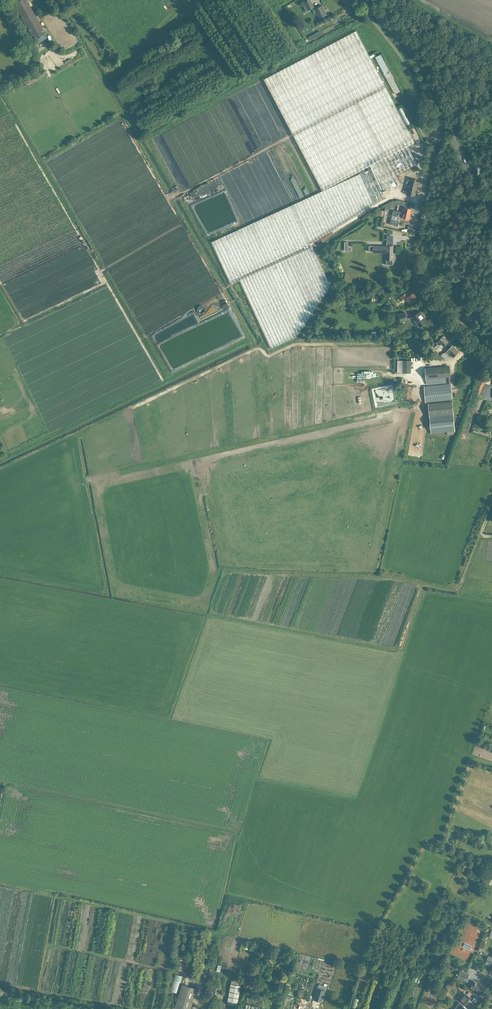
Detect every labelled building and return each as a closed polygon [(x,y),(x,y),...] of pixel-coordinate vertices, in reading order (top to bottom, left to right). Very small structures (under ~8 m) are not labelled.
[(14,4),(35,40),(36,39),(38,43),(47,38),(44,34),(46,34),(27,1),(28,0),(20,0),(14,4)] [(306,1),(304,2),(306,5),(309,10),(312,8),(314,7),(311,0),(307,0),(306,1)] [(322,5),(315,9),(316,11),(320,18),(327,14),(322,5)] [(385,198),(382,191),(385,190),(386,192),(400,185),(395,176),(417,164),(407,147),(414,143),(356,31),(263,80),(321,191),(371,166),(372,168),(211,242),(231,285),(240,281),(271,348),(297,336),(331,286),(311,243),(385,198)] [(320,31),(309,37),(310,40),(322,34),(320,31)] [(381,54),(375,57),(395,94),(400,91),(381,54)] [(419,180),(414,179),(411,178),(411,179),(408,189),(408,190),(407,194),(415,196),(419,180)] [(408,224),(411,214),(401,212),(399,217),(400,217),(400,220),(403,221),(405,223),(408,224)] [(369,245),(369,251),(387,252),(386,265),(393,265),(394,242),(387,241),(387,246),(369,245)] [(406,293),(402,296),(400,297),(402,300),(404,302),(407,299),(410,304),(418,299),(414,293),(409,296),(406,293)] [(219,306),(202,315),(204,319),(221,309),(219,306)] [(420,311),(412,317),(420,327),(427,321),(424,317),(423,314),(420,311)] [(401,322),(405,321),(408,319),(405,312),(398,315),(401,322)] [(443,336),(440,339),(433,346),(436,348),(439,346),(441,343),(444,346),(448,341),(443,336)] [(445,353),(447,355),(449,353),(453,357),(459,352),(453,345),(445,353)] [(411,361),(397,360),(397,373),(411,373),(411,361)] [(446,384),(424,386),(426,402),(447,400),(452,400),(450,366),(445,367),(435,368),(429,368),(425,369),(427,384),(446,383),(446,384)] [(489,384),(491,379),(480,374),(477,380),(484,382),(489,384)] [(479,395),(484,382),(477,380),(472,393),(474,393),(479,395)] [(478,398),(479,395),(474,393),(469,405),(478,409),(482,399),(478,398)] [(429,416),(454,414),(452,401),(428,403),(429,416)] [(431,434),(455,431),(454,414),(429,416),(431,434)] [(182,979),(185,971),(179,969),(176,978),(182,979)] [(469,975),(460,971),(457,970),(455,973),(458,974),(458,975),(468,978),(469,975)] [(233,981),(232,981),(227,1003),(237,1005),(241,982),(239,982),(240,979),(234,978),(233,981)] [(478,982),(474,981),(473,984),(472,984),(471,989),(478,991),(477,993),(483,995),(486,988),(477,985),(478,982)] [(224,985),(221,985),(213,983),(211,993),(219,994),(222,994),(224,985)] [(197,988),(182,984),(175,1008),(178,1008),(191,1008),(197,988)] [(314,999),(322,1002),(326,990),(318,988),(314,999)] [(455,1008),(467,1008),(464,1006),(465,1005),(471,997),(464,992),(458,1000),(460,1002),(459,1003),(458,1005),(455,1008)] [(353,997),(350,1007),(357,1008),(360,999),(353,997)] [(298,1008),(306,1008),(308,1000),(301,998),(298,1008)]
